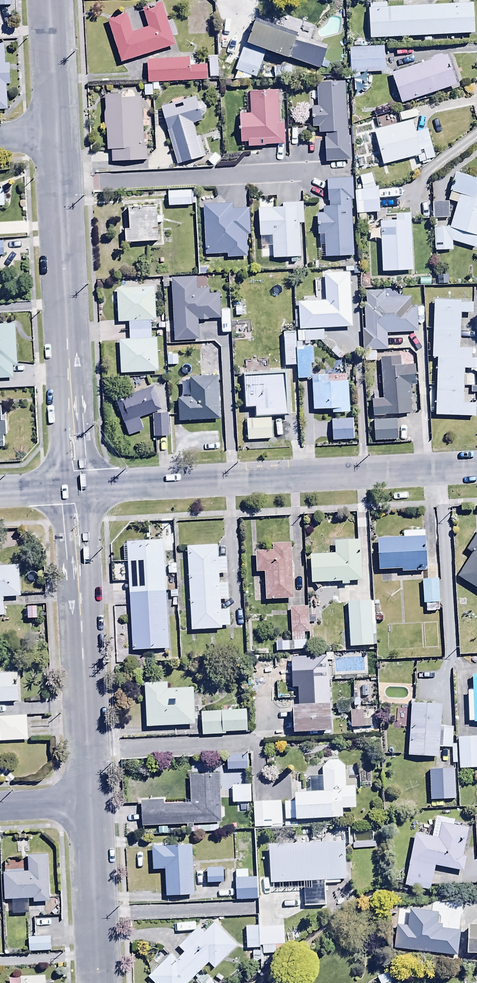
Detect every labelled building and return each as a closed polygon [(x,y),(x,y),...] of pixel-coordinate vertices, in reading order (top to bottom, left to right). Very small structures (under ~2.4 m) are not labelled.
[(12,8),(12,0),(0,0),(0,8),(12,8)] [(108,23),(122,65),(175,47),(172,39),(178,37),(173,22),(169,24),(163,4),(143,11),(149,29),(133,34),(127,17),(108,23)] [(370,5),(372,40),(476,35),(474,6),(388,10),(388,4),(370,5)] [(301,37),(256,20),(236,72),(238,73),(235,82),(253,79),(256,80),(267,53),(290,62),(292,57),(304,62),(307,53),(296,48),(301,37)] [(7,111),(6,87),(10,86),(9,66),(4,66),(3,46),(0,46),(0,111),(7,111)] [(385,50),(351,52),(352,76),(386,74),(385,50)] [(218,57),(208,57),(209,79),(219,79),(218,57)] [(393,76),(402,105),(461,87),(452,57),(393,76)] [(147,63),(149,85),(207,82),(206,68),(192,69),(191,60),(147,63)] [(292,68),(274,68),(274,79),(293,79),(292,68)] [(348,138),(345,85),(317,87),(318,108),(311,108),(312,129),(320,128),(320,136),(325,136),(327,163),(353,162),(351,137),(348,138)] [(249,144),(249,149),(286,146),(284,125),(280,125),(278,94),(250,96),(252,115),(240,116),(242,144),(249,144)] [(105,97),(106,113),(104,113),(105,131),(107,131),(109,152),(113,152),(113,164),(146,162),(141,99),(133,100),(133,95),(105,97)] [(196,99),(160,110),(178,167),(204,159),(194,125),(202,123),(201,119),(205,115),(206,110),(202,104),(198,104),(196,99)] [(374,133),(383,167),(417,159),(418,164),(434,160),(427,131),(416,134),(413,120),(402,123),(403,126),(374,133)] [(446,229),(435,229),(435,252),(453,252),(453,243),(476,250),(476,249),(476,181),(457,174),(447,204),(433,205),(434,220),(450,220),(446,229)] [(328,181),(329,208),(324,209),(324,215),(318,216),(319,236),(326,236),(326,259),(354,258),(352,202),(353,201),(352,179),(328,181)] [(357,215),(377,215),(377,222),(386,222),(386,211),(380,211),(380,189),(356,193),(357,215)] [(192,193),(168,193),(169,207),(192,207),(192,193)] [(272,238),(272,259),(301,259),(301,225),(304,225),(304,204),(283,204),(283,210),(260,210),(260,238),(272,238)] [(204,206),(206,256),(228,256),(228,260),(247,259),(246,237),(250,237),(250,211),(232,211),(232,205),(204,206)] [(157,210),(129,211),(130,231),(126,231),(126,245),(159,244),(158,225),(164,225),(163,218),(157,218),(157,210)] [(397,223),(381,224),(383,274),(414,273),(412,217),(397,217),(397,223)] [(436,275),(436,285),(448,286),(448,276),(436,275)] [(197,279),(172,280),(174,343),(199,342),(198,321),(221,320),(220,295),(211,295),(211,290),(197,291),(197,279)] [(158,325),(151,325),(151,323),(156,323),(156,289),(118,290),(119,323),(129,323),(129,341),(120,341),(120,375),(158,375),(158,341),(151,341),(151,330),(158,331),(158,325)] [(400,292),(367,292),(367,305),(365,305),(365,331),(362,331),(363,351),(388,351),(388,333),(418,333),(418,308),(412,308),(411,298),(401,298),(400,292)] [(352,302),(299,305),(300,331),(353,329),(352,302)] [(464,370),(476,370),(476,359),(472,359),(472,349),(461,349),(461,314),(474,314),(474,305),(462,305),(462,303),(435,303),(433,358),(437,358),(437,418),(476,418),(476,405),(464,404),(464,370)] [(0,327),(0,380),(13,380),(13,366),(17,366),(15,326),(0,327)] [(303,333),(303,343),(324,342),(324,331),(303,333)] [(295,333),(284,334),(285,367),(296,367),(295,333)] [(248,344),(236,345),(236,357),(248,357),(248,344)] [(314,349),(297,350),(299,381),(311,380),(310,364),(314,364),(314,349)] [(365,353),(365,363),(377,363),(377,352),(365,353)] [(401,358),(381,359),(384,401),(373,402),(373,417),(412,416),(411,386),(417,386),(417,367),(402,368),(401,358)] [(332,410),(333,415),(351,414),(349,383),(347,383),(347,376),(313,378),(314,411),(332,410)] [(284,377),(246,378),(247,409),(256,409),(257,418),(286,417),(284,377)] [(217,378),(191,379),(192,400),(178,401),(179,422),(218,421),(217,378)] [(154,388),(116,401),(129,437),(145,432),(140,418),(161,411),(154,388)] [(169,415),(154,416),(154,439),(170,439),(169,415)] [(271,419),(247,420),(248,442),(272,441),(271,419)] [(397,422),(375,423),(376,442),(397,442),(397,422)] [(405,540),(378,541),(380,573),(403,572),(403,574),(427,573),(425,533),(404,534),(405,540)] [(457,579),(476,591),(476,538),(469,552),(473,554),(457,579)] [(170,652),(163,543),(122,545),(123,566),(128,566),(133,654),(170,652)] [(336,556),(311,557),(312,585),(343,584),(343,587),(350,587),(350,582),(362,582),(361,543),(336,544),(336,556)] [(274,554),(257,554),(257,575),(265,575),(267,602),(294,601),(291,545),(274,546),(274,554)] [(218,547),(188,549),(192,633),(223,631),(223,628),(230,628),(229,612),(221,613),(221,602),(229,601),(228,585),(220,586),(220,576),(227,576),(227,560),(218,560),(218,547)] [(4,618),(3,600),(22,599),(20,568),(0,569),(0,618),(4,618)] [(440,582),(424,582),(424,606),(427,606),(427,614),(440,614),(440,582)] [(375,604),(348,604),(350,649),(373,648),(372,637),(376,636),(375,604)] [(37,609),(27,609),(28,622),(38,621),(37,609)] [(308,609),(291,610),(292,642),(276,643),(277,653),(306,652),(305,634),(309,634),(308,609)] [(439,650),(438,624),(423,625),(424,651),(439,650)] [(0,676),(0,706),(19,705),(18,676),(0,676)] [(470,723),(475,723),(475,725),(476,725),(476,677),(473,677),(473,692),(469,692),(470,723)] [(299,709),(294,709),(295,737),(332,735),(329,680),(297,682),(299,709)] [(169,691),(169,685),(145,686),(147,729),(195,728),(194,690),(169,691)] [(439,760),(442,708),(413,707),(409,759),(439,760)] [(353,737),(377,736),(377,711),(351,711),(352,729),(353,729),(353,737)] [(202,737),(248,735),(248,712),(202,714),(202,737)] [(0,718),(0,744),(27,744),(27,718),(0,718)] [(454,729),(444,728),(443,749),(453,750),(454,729)] [(459,739),(460,771),(476,770),(476,738),(459,739)] [(249,756),(227,756),(227,772),(249,771),(249,756)] [(296,803),(285,804),(285,822),(344,822),(344,810),(357,810),(357,789),(346,789),(346,767),(323,767),(323,794),(296,795),(296,803)] [(455,772),(430,773),(431,808),(438,808),(438,802),(456,801),(455,772)] [(165,805),(165,799),(145,799),(145,805),(141,805),(142,828),(187,826),(188,833),(219,832),(219,825),(221,825),(219,776),(190,777),(191,804),(165,805)] [(251,787),(233,787),(233,805),(251,805),(251,787)] [(281,803),(254,804),(255,830),(282,829),(281,803)] [(431,833),(414,830),(404,884),(430,888),(435,863),(464,868),(466,856),(464,856),(469,826),(455,823),(456,817),(435,813),(431,833)] [(346,882),(345,844),(270,847),(272,885),(311,884),(312,891),(305,891),(305,907),(325,907),(324,883),(346,882)] [(192,849),(154,850),(153,873),(166,872),(167,899),(194,898),(192,849)] [(24,875),(24,871),(10,872),(10,874),(4,875),(5,902),(33,901),(34,906),(50,905),(48,857),(28,858),(29,875),(24,875)] [(224,869),(207,870),(208,886),(225,885),(224,869)] [(248,871),(236,872),(237,902),(257,901),(256,879),(248,880),(248,871)] [(208,965),(214,972),(239,947),(216,924),(204,936),(198,930),(180,949),(186,954),(178,962),(171,955),(148,979),(151,982),(191,982),(208,965)] [(259,927),(259,941),(269,940),(269,924),(259,924),(259,927)] [(468,955),(476,956),(476,927),(469,926),(469,943),(455,943),(455,952),(468,952),(468,955)] [(259,941),(259,927),(246,927),(247,951),(260,950),(259,941)] [(50,939),(29,940),(30,953),(51,953),(50,939)] [(278,946),(263,946),(263,956),(278,955),(278,946)] [(205,975),(195,982),(212,982),(205,975)]
